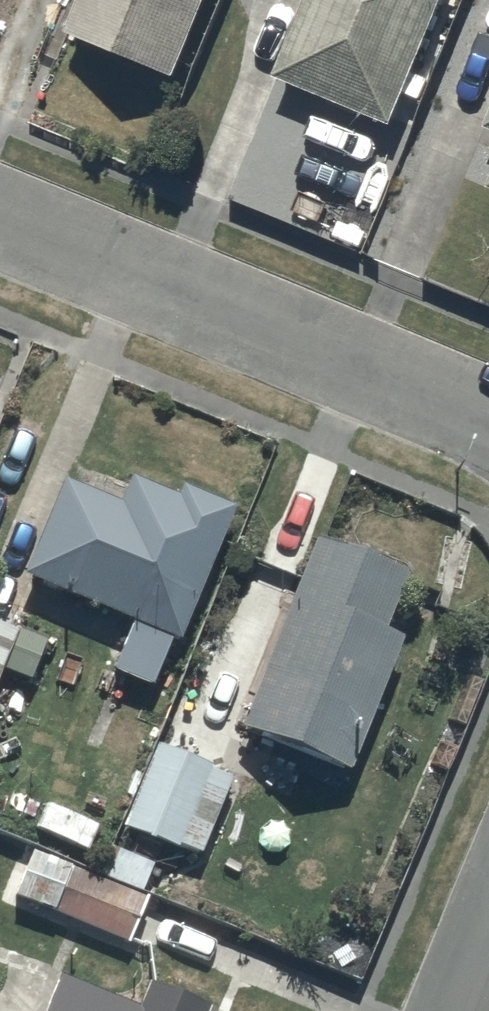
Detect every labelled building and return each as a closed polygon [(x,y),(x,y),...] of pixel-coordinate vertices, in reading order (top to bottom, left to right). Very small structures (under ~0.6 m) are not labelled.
[(71,43),(176,86),(211,0),(88,0),(71,43)] [(273,94),(388,142),(448,0),(312,0),(273,94)] [(114,518),(59,496),(20,594),(128,637),(115,669),(154,684),(167,653),(178,657),(232,524),(181,504),(177,514),(124,493),(114,518)] [(401,590),(309,555),(237,748),(345,788),(398,655),(379,648),(401,590)] [(0,639),(0,676),(13,644),(0,639)] [(228,789),(155,759),(121,839),(194,870),(228,789)] [(95,887),(29,863),(10,909),(130,953),(147,907),(140,905),(152,872),(107,856),(95,887)] [(55,992),(48,1010),(101,1010),(55,992)] [(144,999),(139,1010),(173,1010),(144,999)]
